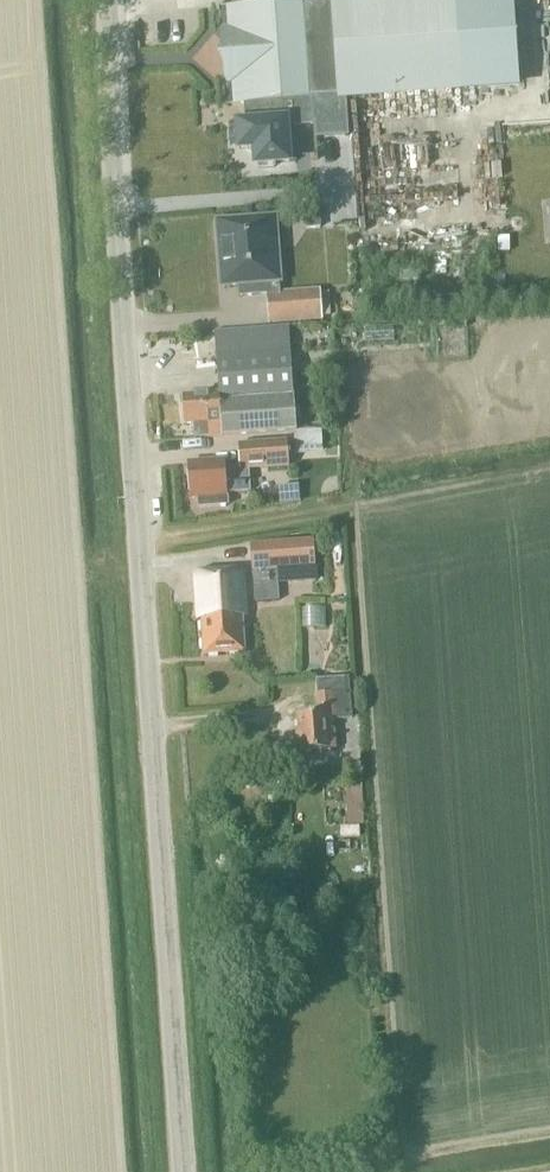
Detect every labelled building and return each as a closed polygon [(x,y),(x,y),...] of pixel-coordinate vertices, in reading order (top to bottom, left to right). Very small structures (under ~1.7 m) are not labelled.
[(307,4),(314,97),(313,97),(315,124),(313,124),(314,140),(348,138),(345,95),(454,89),(519,84),(514,0),(362,0),(307,4)] [(302,4),(221,10),(228,105),(244,104),(245,120),(256,119),(257,124),(253,124),(239,125),(241,148),(254,148),(256,165),(258,164),(259,169),(274,168),(274,163),(288,162),(286,138),(285,126),(313,124),(315,124),(313,97),(314,97),(307,4),(302,4)] [(280,283),(275,218),(216,222),(217,243),(222,243),(225,287),(238,286),(239,297),(267,295),(278,294),(278,284),(280,283)] [(269,324),(321,320),(319,291),(278,294),(267,295),(269,324)] [(466,328),(465,315),(445,317),(447,330),(466,328)] [(194,439),(295,431),(288,327),(214,332),(218,394),(182,397),(183,424),(193,424),(194,439)] [(322,454),(321,431),(293,432),(294,455),(322,454)] [(250,492),(249,469),(288,467),(287,442),(237,445),(239,470),(225,471),(224,463),(187,465),(189,498),(197,497),(198,507),(197,507),(197,509),(225,507),(224,495),(226,495),(226,494),(250,492)] [(315,568),(313,540),(250,544),(251,572),(315,568)] [(241,617),(245,617),(242,571),(194,574),(197,621),(201,620),(204,655),(243,652),(241,617)] [(275,603),(273,573),(252,574),(253,604),(275,603)] [(327,621),(327,606),(304,605),(304,621),(327,621)] [(335,750),(333,721),(352,719),(349,678),(316,680),(318,715),(297,717),(300,753),(335,750)] [(363,825),(362,787),(346,787),(347,826),(363,825)]
